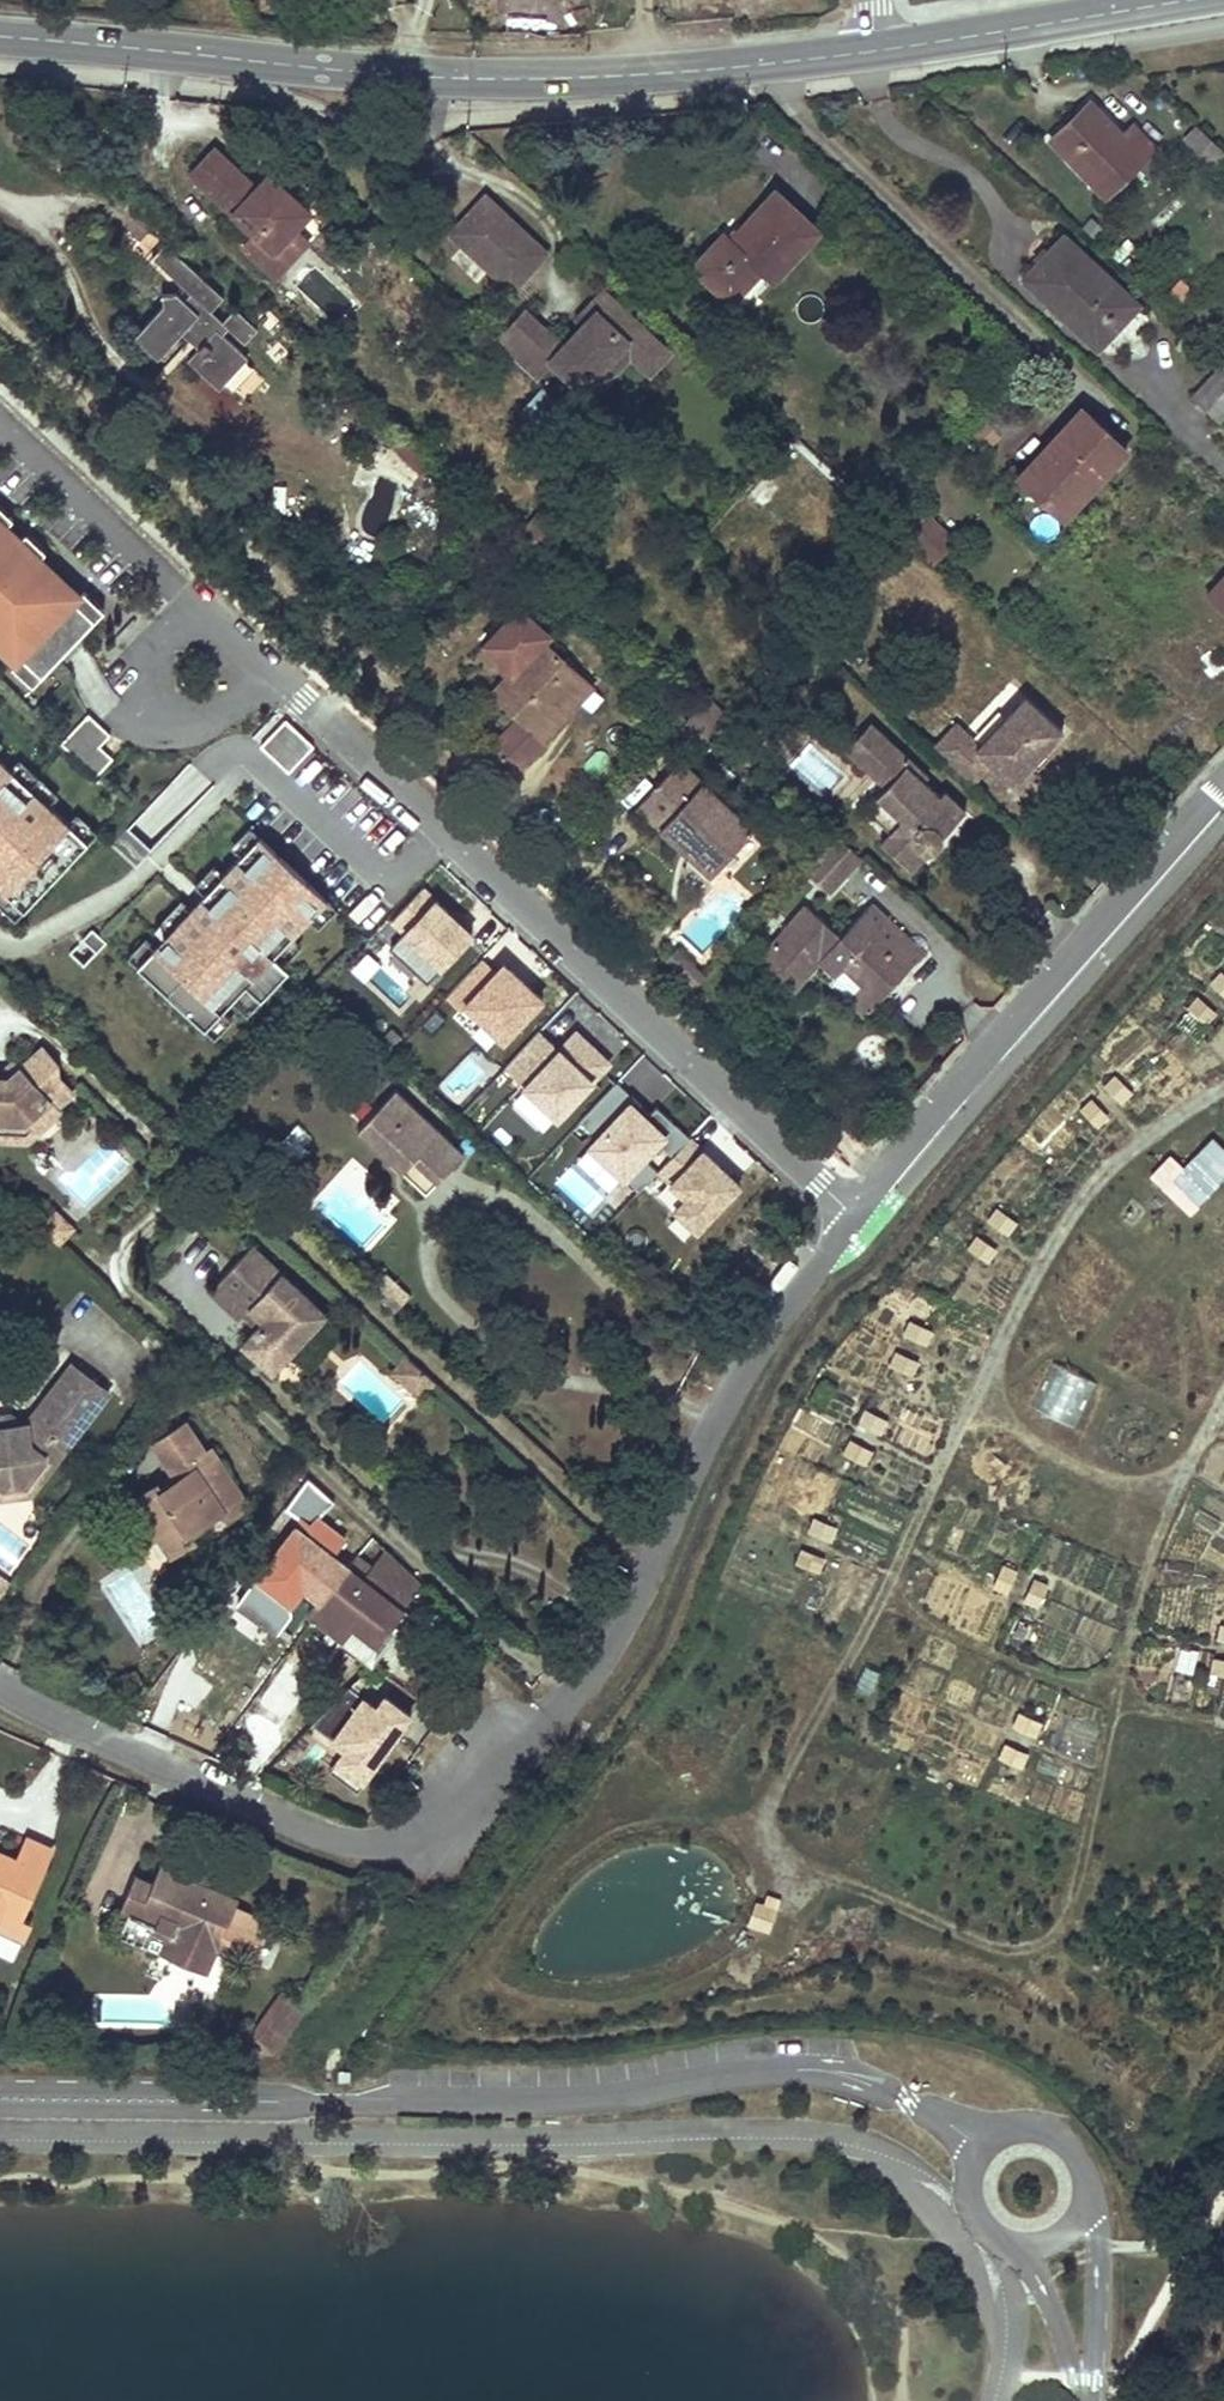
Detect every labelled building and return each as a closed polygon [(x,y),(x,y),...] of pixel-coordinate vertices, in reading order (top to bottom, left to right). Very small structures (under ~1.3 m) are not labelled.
[(1123,137),(1090,103),(1051,142),(1106,197),(1153,150),(1133,128),(1123,137)] [(1192,134),(1186,141),(1212,166),(1223,153),(1223,152),(1198,128),(1192,134)] [(308,213),(297,202),(286,191),(273,204),(215,150),(192,175),(257,236),(272,251),(294,228),(308,213)] [(476,189),(440,227),(502,285),(538,247),(476,189)] [(775,195),(754,218),(733,242),(726,236),(695,271),(742,314),(816,232),(775,195)] [(310,244),(294,228),(272,251),(257,236),(245,249),(277,280),(310,244)] [(1096,349),(1116,327),(1137,305),(1065,238),(1023,281),(1096,349)] [(222,298),(194,272),(166,246),(153,257),(183,284),(211,310),(222,298)] [(211,310),(183,284),(176,292),(238,350),(245,342),(223,322),(211,310)] [(137,335),(147,346),(157,357),(181,333),(197,348),(188,358),(218,388),(246,357),(238,350),(176,292),(162,294),(164,306),(137,335)] [(577,321),(583,327),(609,300),(603,294),(577,321)] [(525,315),(496,345),(535,381),(551,364),(572,384),(586,369),(595,377),(607,365),(615,373),(630,358),(649,377),(669,356),(609,300),(583,327),(562,350),(525,315)] [(245,342),(251,336),(256,330),(235,310),(223,322),(245,342)] [(1223,366),(1202,349),(1179,373),(1197,391),(1195,396),(1220,420),(1223,417),(1223,366)] [(586,369),(572,384),(590,401),(615,373),(607,365),(595,377),(586,369)] [(1080,408),(1017,475),(1025,482),(1087,415),(1080,408)] [(999,433),(980,415),(967,429),(986,447),(999,433)] [(1025,482),(1043,500),(1062,517),(1125,450),(1087,415),(1025,482)] [(0,501),(0,519),(9,528),(11,525),(12,526),(19,519),(0,501)] [(950,537),(916,505),(894,530),(928,561),(950,537)] [(12,526),(11,525),(9,528),(0,519),(0,643),(20,662),(21,663),(26,657),(46,676),(60,661),(84,636),(99,620),(79,601),(84,597),(44,558),(43,557),(41,559),(25,544),(28,541),(26,539),(12,526)] [(51,552),(32,534),(26,539),(28,541),(25,544),(41,559),(43,557),(44,558),(51,552)] [(1203,592),(1223,611),(1223,568),(1203,592)] [(108,611),(89,592),(84,597),(79,601),(99,620),(108,611)] [(551,634),(521,606),(486,643),(501,657),(501,665),(511,674),(495,692),(518,714),(488,747),(514,772),(545,739),(535,729),(581,679),(542,643),(551,634)] [(78,655),(90,642),(84,636),(60,661),(66,667),(78,655)] [(501,657),(486,643),(482,648),(501,665),(501,657)] [(46,676),(26,657),(21,663),(20,662),(16,666),(37,686),(46,676)] [(545,739),(591,689),(581,679),(535,729),(545,739)] [(1009,783),(1059,731),(1022,696),(972,748),(949,726),(929,747),(969,783),(988,763),(1009,783)] [(103,747),(113,736),(91,716),(65,744),(99,777),(116,760),(103,747)] [(317,746),(289,719),(265,745),(293,772),(317,746)] [(927,775),(869,722),(844,750),(871,774),(876,769),(889,782),(877,795),(902,818),(891,830),(891,831),(882,840),(907,864),(924,846),(937,848),(945,843),(948,835),(945,830),(942,826),(937,824),(944,814),(952,822),(963,809),(944,791),(941,795),(924,779),(927,775)] [(10,892),(30,910),(93,842),(73,824),(54,806),(15,770),(0,756),(0,883),(10,892)] [(63,796),(24,760),(15,770),(54,806),(63,796)] [(750,831),(676,765),(637,809),(709,875),(750,831)] [(902,818),(877,795),(866,807),(891,830),(902,818)] [(102,832),(82,814),(73,824),(93,842),(102,832)] [(945,830),(952,822),(944,814),(937,824),(942,826),(945,830)] [(246,855),(264,836),(255,827),(236,846),(246,855)] [(860,857),(835,834),(802,869),(826,892),(860,857)] [(162,946),(143,966),(211,1029),(230,1008),(237,1001),(252,985),(267,999),(294,970),(279,956),(297,936),(332,898),(264,836),(246,855),(229,874),(210,894),(197,908),(171,936),(162,946)] [(907,864),(914,870),(931,852),(924,846),(907,864)] [(201,885),(210,894),(229,874),(219,865),(201,885)] [(30,910),(10,892),(1,901),(21,920),(30,910)] [(472,931),(435,897),(390,947),(426,981),(472,931)] [(161,927),(171,936),(197,908),(187,900),(161,927)] [(862,985),(880,1001),(922,956),(870,908),(840,940),(807,909),(758,961),(791,992),(820,961),(836,977),(844,968),(862,985)] [(279,956),(288,964),(307,945),(297,936),(279,956)] [(134,957),(143,966),(162,946),(152,937),(134,957)] [(546,993),(506,957),(465,1001),(505,1037),(546,993)] [(1211,981),(1223,993),(1223,971),(1222,969),(1211,981)] [(267,999),(252,985),(237,1001),(252,1015),(267,999)] [(866,1017),(880,1001),(862,985),(848,1000),(866,1017)] [(1200,994),(1189,1006),(1208,1024),(1219,1012),(1200,994)] [(220,1038),(239,1017),(230,1008),(211,1029),(220,1038)] [(610,1057),(578,1028),(554,1054),(549,1049),(555,1042),(541,1030),(510,1064),(560,1111),(610,1057)] [(0,1122),(26,1124),(38,1136),(64,1112),(60,1108),(75,1093),(61,1077),(60,1066),(44,1049),(26,1063),(10,1079),(0,1079),(0,1122)] [(6,1069),(0,1069),(0,1079),(10,1079),(26,1063),(12,1062),(6,1069)] [(1116,1073),(1105,1085),(1124,1102),(1135,1090),(1116,1073)] [(600,1139),(594,1145),(641,1189),(656,1172),(643,1159),(656,1145),(665,1154),(684,1134),(655,1107),(649,1113),(619,1084),(582,1122),(600,1139)] [(463,1157),(397,1094),(359,1134),(425,1196),(463,1157)] [(1091,1096),(1080,1109),(1100,1126),(1111,1114),(1091,1096)] [(31,1142),(38,1136),(26,1124),(0,1122),(0,1142),(31,1142)] [(755,1162),(721,1129),(705,1145),(695,1135),(661,1168),(671,1178),(673,1177),(710,1215),(744,1181),(739,1177),(755,1162)] [(1184,1164),(1173,1153),(1152,1176),(1165,1188),(1173,1180),(1200,1206),(1223,1181),(1223,1142),(1214,1133),(1184,1164)] [(571,1170),(557,1186),(582,1209),(596,1193),(571,1170)] [(996,1206),(987,1220),(1010,1234),(1019,1220),(996,1206)] [(75,1228),(59,1212),(54,1217),(70,1233),(75,1228)] [(54,1217),(42,1230),(58,1245),(70,1233),(54,1217)] [(976,1233),(967,1247),(990,1261),(999,1247),(976,1233)] [(326,1316),(252,1248),(210,1293),(240,1320),(243,1317),(250,1310),(264,1323),(258,1330),(244,1346),(273,1373),(326,1316)] [(383,1302),(399,1284),(386,1273),(370,1289),(383,1302)] [(395,1312),(411,1295),(399,1284),(383,1302),(395,1312)] [(264,1323),(250,1310),(243,1317),(258,1330),(264,1323)] [(910,1319),(904,1334),(928,1344),(935,1329),(910,1319)] [(897,1350),(891,1365),(915,1375),(921,1360),(897,1350)] [(55,1385),(44,1400),(83,1429),(113,1390),(75,1361),(55,1385)] [(1094,1382),(1050,1363),(1031,1408),(1074,1427),(1094,1382)] [(83,1429),(44,1400),(21,1431),(0,1432),(0,1489),(25,1486),(43,1462),(52,1469),(83,1429)] [(866,1407),(858,1422),(882,1434),(889,1419),(866,1407)] [(132,1521),(140,1533),(149,1544),(159,1538),(172,1558),(195,1542),(190,1534),(222,1514),(228,1522),(250,1507),(212,1451),(207,1455),(186,1426),(152,1449),(172,1479),(136,1503),(132,1521)] [(851,1437),(844,1452),(868,1464),(875,1449),(851,1437)] [(28,1500),(52,1469),(43,1462),(25,1486),(0,1489),(0,1503),(28,1500)] [(321,1604),(349,1567),(335,1557),(346,1542),(318,1521),(333,1505),(308,1481),(286,1511),(301,1522),(236,1610),(276,1640),(292,1619),(291,1615),(304,1598),(318,1609),(321,1604)] [(816,1516),(810,1531),(834,1542),(841,1527),(816,1516)] [(803,1546),(797,1561),(821,1572),(828,1557),(803,1546)] [(349,1567),(321,1604),(361,1635),(378,1612),(392,1623),(422,1586),(385,1552),(375,1565),(359,1553),(349,1567)] [(1020,1569),(1005,1562),(995,1587),(1010,1593),(1020,1569)] [(1051,1582),(1036,1575),(1026,1600),(1041,1606),(1051,1582)] [(361,1635),(321,1604),(318,1609),(311,1618),(364,1659),(392,1623),(378,1612),(361,1635)] [(1212,1673),(1223,1675),(1223,1658),(1215,1656),(1212,1673)] [(114,1693),(137,1686),(131,1674),(110,1681),(114,1693)] [(347,1679),(314,1723),(345,1745),(332,1762),(361,1783),(377,1761),(366,1754),(390,1722),(394,1725),(400,1716),(404,1719),(411,1710),(387,1692),(379,1702),(347,1679)] [(1020,1710),(1013,1725),(1037,1736),(1044,1721),(1020,1710)] [(1007,1742),(1000,1757),(1024,1768),(1031,1753),(1007,1742)] [(20,1922),(54,1851),(29,1840),(18,1860),(0,1852),(0,1911),(20,1922)] [(158,1889),(139,1881),(127,1912),(145,1920),(135,1944),(170,1959),(174,1951),(209,1966),(218,1945),(227,1949),(255,1961),(265,1936),(237,1922),(246,1904),(214,1891),(211,1895),(194,1889),(197,1883),(166,1871),(158,1889)] [(214,1891),(218,1882),(200,1875),(197,1883),(194,1889),(211,1895),(214,1891)] [(781,1908),(757,1900),(748,1926),(772,1934),(781,1908)] [(13,1939),(20,1922),(0,1911),(0,1933),(13,1939)] [(174,1951),(170,1959),(214,1978),(227,1949),(218,1945),(209,1966),(174,1951)] [(269,2037),(294,1999),(288,1995),(246,2059),(254,2059),(280,2059),(285,2051),(269,2037)] [(285,2051),(312,2012),(294,1999),(269,2037),(285,2051)]
